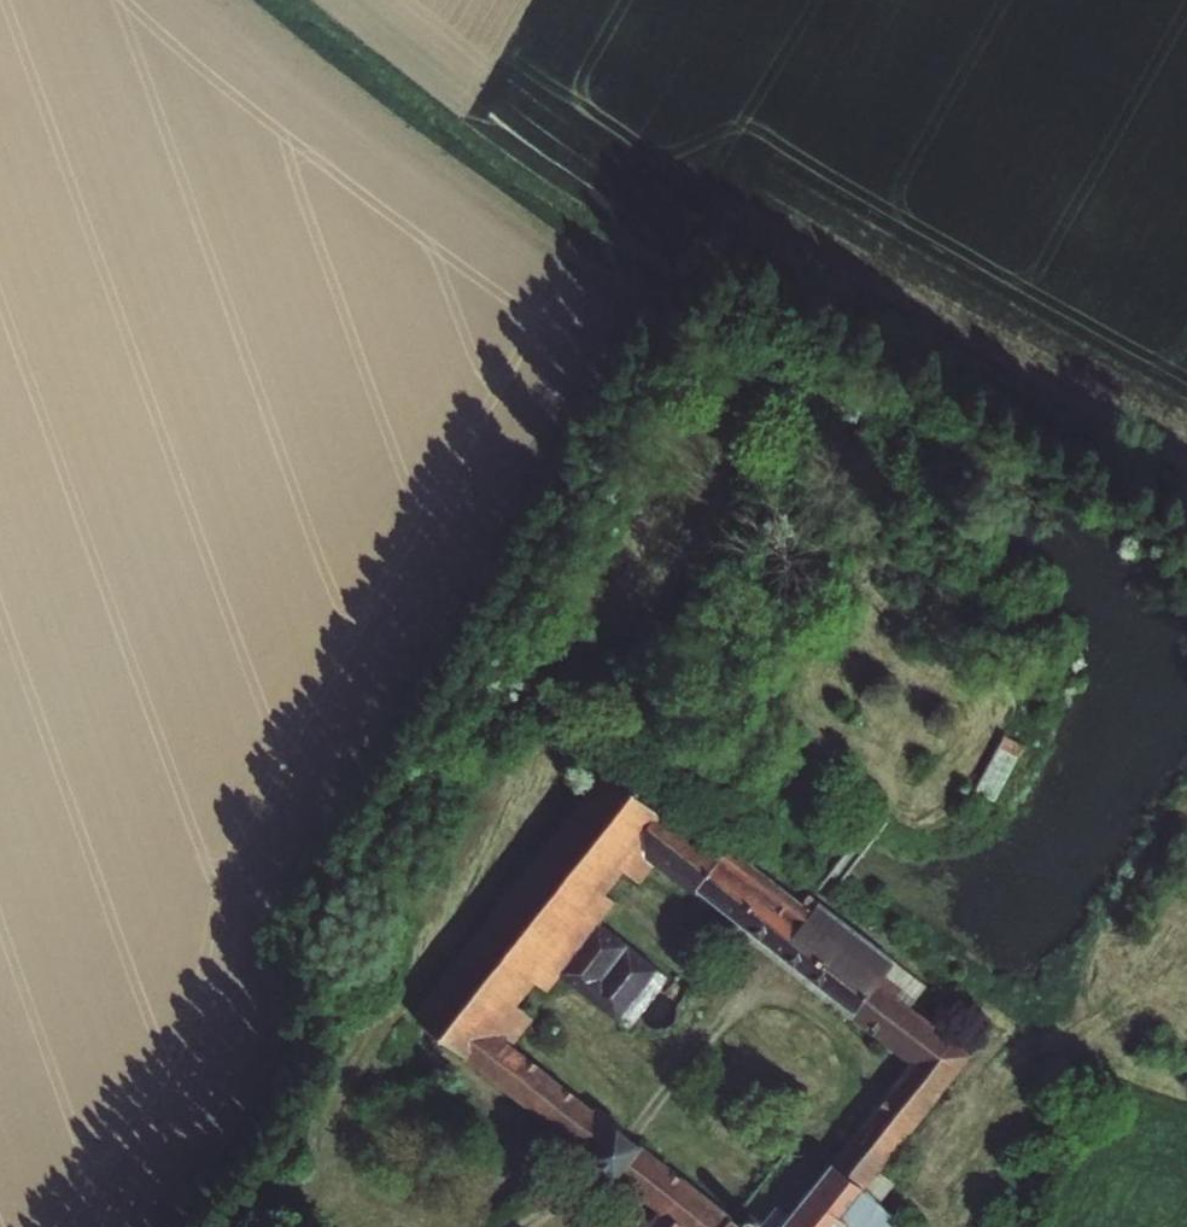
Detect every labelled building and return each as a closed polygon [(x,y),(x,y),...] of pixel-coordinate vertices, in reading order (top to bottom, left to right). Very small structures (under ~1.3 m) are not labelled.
[(1023,746),(989,800),(1007,811),(1041,757),(1023,746)] [(612,1172),(633,1145),(518,1054),(539,1027),(525,1016),(544,991),(559,1002),(573,984),(641,1038),(677,991),(609,937),(628,914),(613,902),(634,876),(649,887),(667,865),(931,1074),(845,1183),(876,1208),(986,1068),(913,1013),(923,1001),(905,986),(913,977),(839,919),(831,929),(747,862),(738,874),(630,790),(622,797),(607,816),(434,1032),(612,1172)] [(831,909),(836,902),(821,891),(816,898),(831,909)] [(630,1185),(651,1159),(633,1145),(612,1172),(630,1185)] [(630,1185),(652,1203),(673,1177),(651,1159),(630,1185)] [(676,1222),(683,1226),(738,1226),(673,1177),(652,1203),(676,1222)] [(886,1216),(876,1208),(845,1183),(828,1205),(823,1201),(816,1210),(821,1214),(810,1226),(878,1226),(886,1216)]
